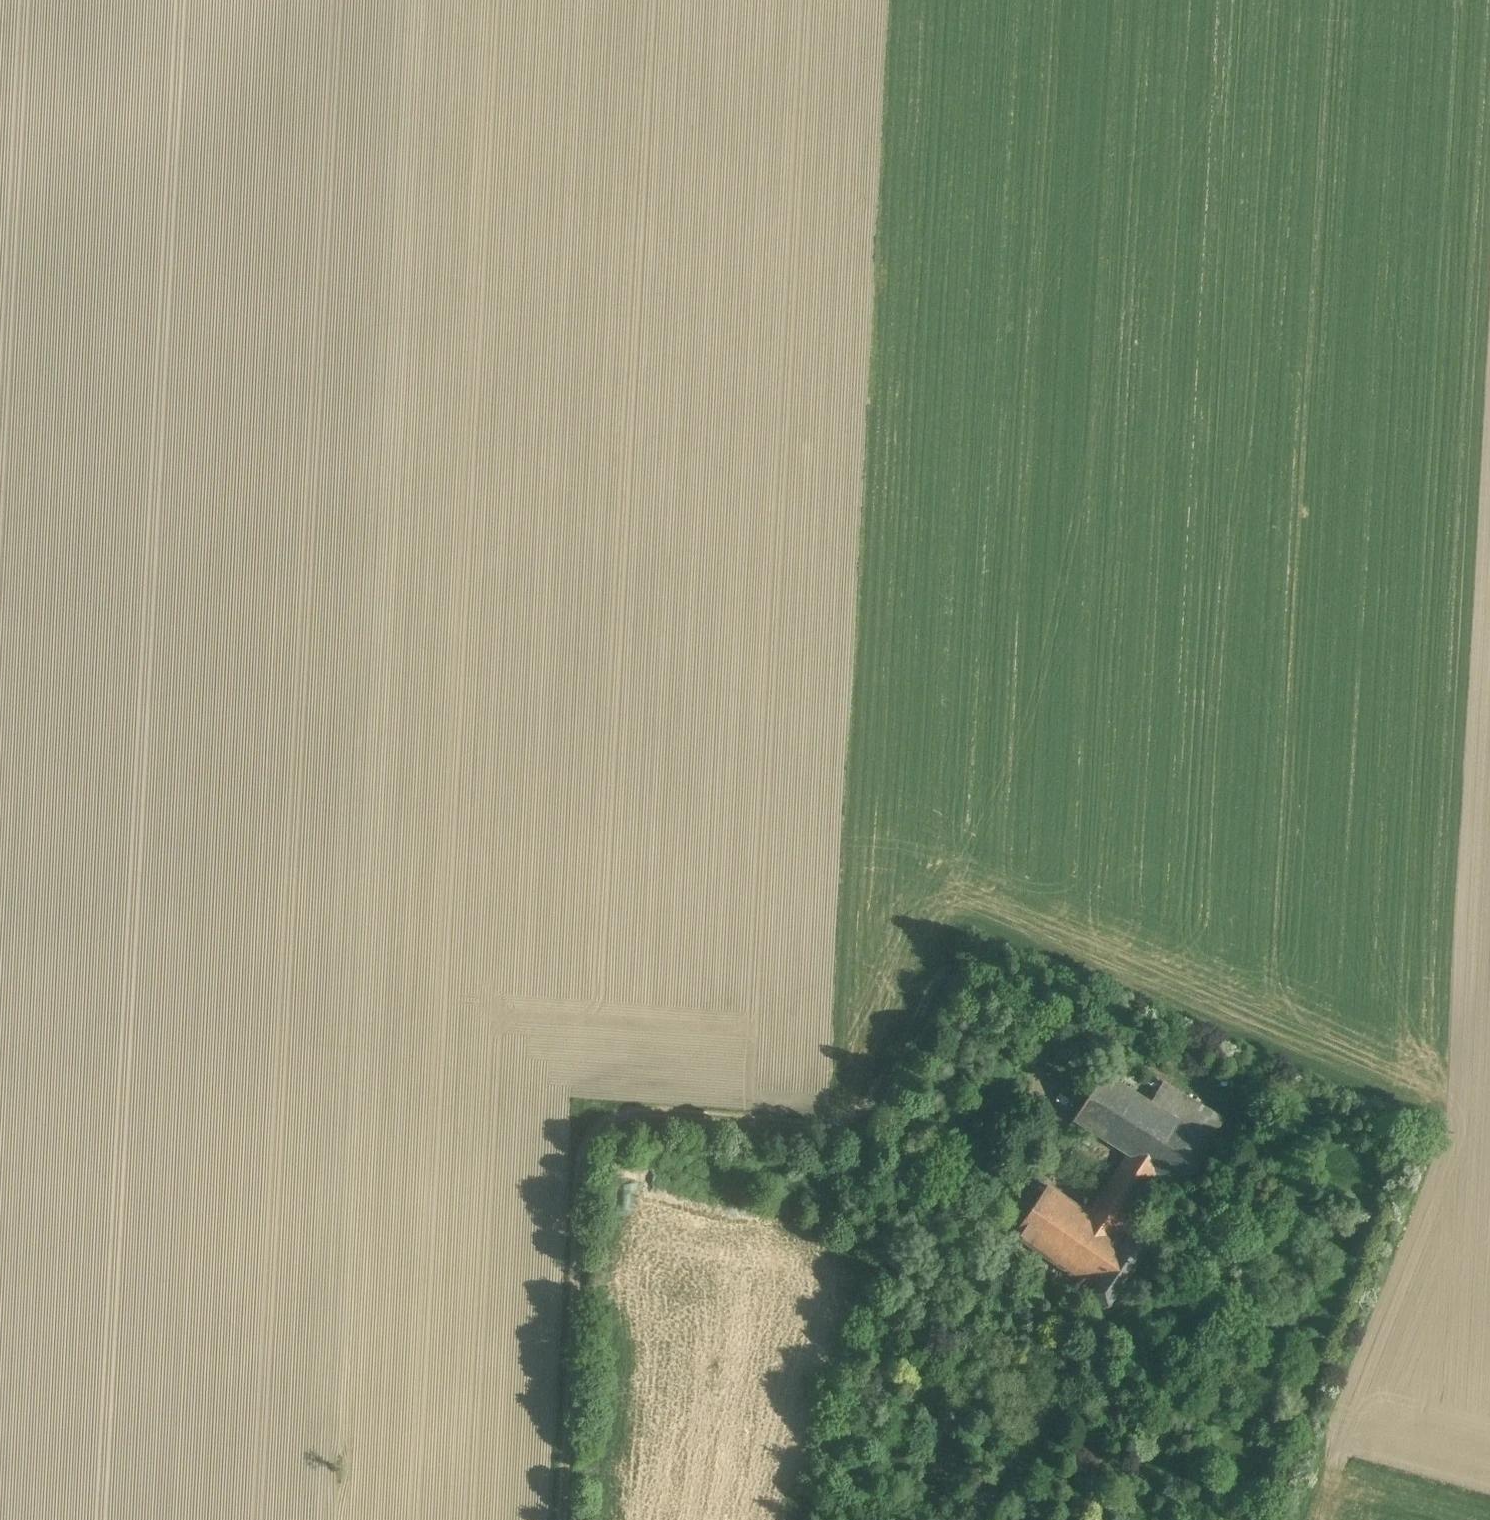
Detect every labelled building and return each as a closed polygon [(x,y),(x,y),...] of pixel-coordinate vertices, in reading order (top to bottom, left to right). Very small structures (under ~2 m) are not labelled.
[(1150,1099),(1103,1069),(1072,1117),(1126,1151),(1159,1173),(1180,1186),(1210,1139),(1150,1099)] [(1223,1118),(1163,1079),(1150,1099),(1210,1139),(1223,1118)] [(1126,1151),(1087,1211),(1116,1231),(1148,1183),(1152,1185),(1159,1173),(1126,1151)] [(1087,1211),(1048,1183),(1014,1231),(1092,1286),(1126,1238),(1087,1211)] [(1092,1286),(1088,1292),(1107,1306),(1149,1247),(1129,1233),(1092,1286)]
